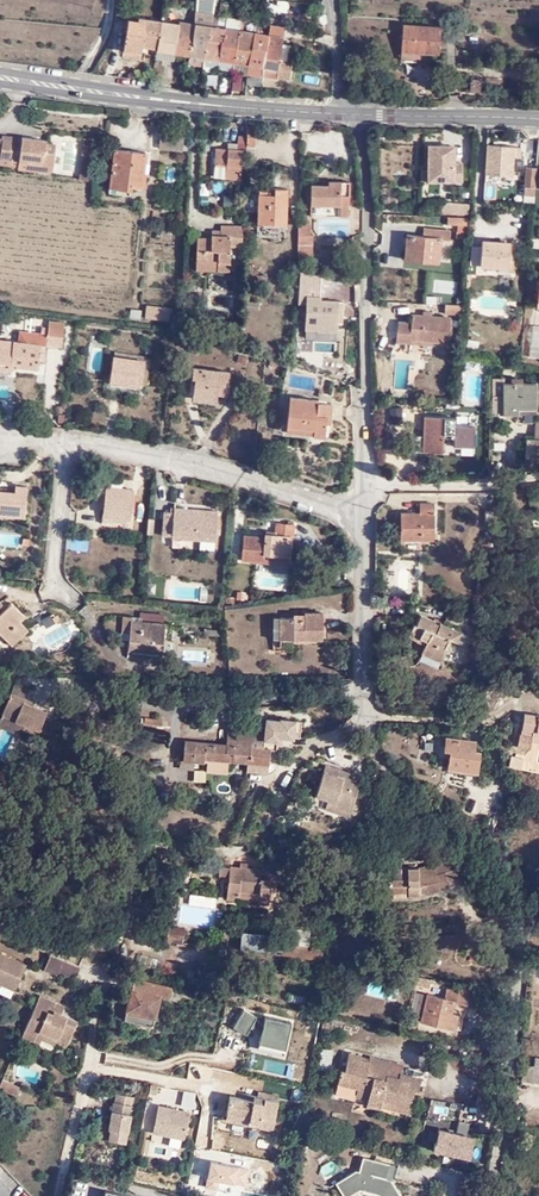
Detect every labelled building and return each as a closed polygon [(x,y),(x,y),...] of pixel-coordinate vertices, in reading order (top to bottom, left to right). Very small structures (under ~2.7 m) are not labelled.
[(242,4),(241,11),(260,14),(261,7),(242,4)] [(191,23),(209,26),(211,15),(191,12),(191,23)] [(142,47),(155,48),(159,20),(127,16),(123,51),(141,53),(142,47)] [(178,22),(159,20),(155,48),(175,51),(187,53),(191,23),(178,21),(178,22)] [(209,26),(191,23),(187,53),(204,56),(209,26)] [(222,28),(209,26),(204,56),(217,58),(222,28)] [(284,29),(268,27),(267,34),(283,37),(284,29)] [(403,27),(402,49),(422,49),(422,55),(441,55),(442,29),(403,27)] [(217,58),(233,61),(237,30),(222,28),(217,58)] [(252,32),(237,30),(233,61),(247,63),(252,32)] [(267,34),(252,32),(247,63),(263,66),(267,34)] [(267,34),(263,66),(278,68),(283,37),(267,34)] [(175,51),(155,48),(154,57),(174,60),(175,51)] [(422,49),(402,49),(402,59),(422,59),(422,55),(422,49)] [(246,75),(247,63),(233,61),(232,73),(246,75)] [(246,75),(262,78),(263,66),(247,63),(246,75)] [(276,80),(278,68),(263,66),(262,78),(276,80)] [(242,88),(241,76),(232,76),(233,88),(242,88)] [(484,81),(471,79),(470,92),(483,93),(484,81)] [(246,146),(256,146),(256,127),(246,127),(246,146)] [(32,162),(31,172),(47,174),(52,169),(54,153),(46,153),(46,144),(47,141),(20,137),(20,141),(17,161),(32,162)] [(10,160),(12,140),(0,138),(0,140),(0,159),(10,160)] [(87,181),(91,139),(82,138),(77,180),(87,181)] [(10,160),(17,161),(20,141),(12,140),(10,160)] [(442,145),(429,145),(429,179),(463,180),(463,163),(455,163),(455,154),(457,154),(457,143),(442,143),(442,145)] [(521,146),(487,143),(486,172),(512,173),(514,155),(521,156),(521,146)] [(54,145),(46,144),(46,153),(54,153),(54,145)] [(256,146),(246,146),(246,157),(256,157),(256,146)] [(110,187),(130,189),(130,185),(145,186),(146,173),(143,173),(145,152),(144,152),(116,149),(115,149),(112,168),(110,187)] [(228,181),(241,181),(242,150),(218,149),(217,164),(228,164),(228,181)] [(16,171),(31,172),(32,162),(17,161),(16,171)] [(536,185),(537,165),(526,165),(526,185),(535,185),(536,185)] [(339,203),(347,203),(349,181),(328,181),(328,185),(310,184),(310,203),(339,203)] [(534,194),(535,185),(526,185),(524,185),(523,193),(534,194)] [(272,195),(258,196),(258,223),(287,223),(287,187),(273,187),(272,195)] [(258,187),(258,196),(272,195),(273,187),(258,187)] [(464,203),(438,201),(437,207),(463,210),(464,203)] [(347,215),(347,203),(339,203),(338,215),(347,215)] [(462,219),(448,217),(447,225),(461,226),(462,219)] [(297,236),(297,255),(313,256),(313,234),(310,234),(310,221),(297,222),(297,236)] [(240,236),(240,224),(218,224),(218,228),(218,233),(209,232),(209,235),(195,235),(194,261),(214,262),(214,268),(226,268),(228,242),(240,243),(240,236)] [(406,258),(440,261),(442,236),(447,236),(447,225),(426,224),(425,234),(407,233),(406,258)] [(482,242),(481,261),(481,262),(508,263),(510,239),(483,237),(482,242)] [(471,260),(481,261),(482,242),(472,242),(471,260)] [(299,270),(299,309),(308,310),(307,329),(318,329),(318,324),(337,324),(342,324),(343,301),(319,300),(319,275),(299,270)] [(453,292),(454,282),(437,280),(436,291),(453,292)] [(145,319),(169,322),(171,309),(146,306),(145,319)] [(465,307),(446,306),(446,315),(464,316),(465,311),(465,307)] [(131,319),(140,320),(141,311),(132,310),(131,319)] [(447,344),(449,318),(422,316),(411,316),(411,324),(398,323),(396,344),(404,344),(403,353),(409,353),(409,341),(447,344)] [(48,324),(48,327),(42,327),(42,332),(19,330),(18,340),(0,338),(0,370),(10,371),(11,364),(16,363),(17,366),(38,367),(39,357),(44,357),(45,343),(62,344),(63,326),(48,324)] [(530,324),(530,355),(538,355),(538,324),(530,324)] [(108,378),(138,381),(140,358),(109,354),(108,378)] [(194,381),(190,395),(212,403),(213,398),(220,400),(226,378),(215,375),(213,379),(203,376),(205,372),(192,368),(189,380),(194,381)] [(504,382),(504,377),(494,377),(494,395),(505,395),(504,414),(519,413),(520,411),(520,403),(537,403),(537,382),(523,382),(523,377),(512,377),(512,382),(504,382)] [(310,441),(322,441),(324,403),(314,402),(310,402),(311,399),(285,398),(285,433),(310,434),(310,441)] [(401,404),(388,406),(391,421),(404,419),(401,404)] [(414,451),(442,453),(444,434),(455,435),(456,419),(425,417),(424,436),(414,436),(414,451)] [(528,437),(528,455),(538,456),(538,437),(528,437)] [(99,508),(131,511),(133,480),(108,478),(108,472),(96,471),(95,488),(101,488),(99,508)] [(24,519),(28,487),(17,486),(17,491),(16,493),(0,491),(0,516),(24,519)] [(401,513),(402,540),(434,541),(434,503),(420,502),(420,513),(401,513)] [(171,544),(215,547),(217,514),(174,512),(173,517),(160,516),(159,539),(171,540),(171,544)] [(242,558),(264,560),(265,553),(274,553),(287,554),(289,535),(293,535),(294,524),(276,522),(275,532),(265,532),(265,535),(243,533),(242,558)] [(287,562),(287,554),(274,553),(265,553),(264,560),(273,561),(287,562)] [(480,574),(479,597),(491,598),(491,591),(490,591),(491,574),(480,574)] [(15,643),(29,631),(18,620),(24,615),(10,600),(4,605),(0,600),(0,626),(7,620),(13,626),(6,633),(15,643)] [(132,611),(131,620),(158,622),(159,614),(132,611)] [(322,636),(321,616),(313,616),(313,613),(302,613),(302,620),(284,620),(284,638),(298,638),(298,642),(314,642),(314,636),(322,636)] [(120,650),(154,654),(158,622),(131,620),(124,619),(125,615),(116,614),(114,632),(122,633),(120,650)] [(430,640),(423,652),(424,653),(421,661),(439,669),(442,662),(444,662),(450,649),(447,648),(451,640),(459,644),(464,634),(444,624),(442,626),(437,624),(438,621),(424,614),(418,624),(415,623),(409,635),(421,641),(423,636),(430,640)] [(272,643),(280,642),(280,620),(272,620),(272,643)] [(280,642),(298,642),(298,638),(284,638),(284,620),(280,620),(280,642)] [(464,634),(459,644),(465,647),(469,636),(464,634)] [(28,727),(42,733),(47,719),(49,715),(36,709),(36,710),(26,706),(28,701),(31,691),(20,687),(16,688),(4,718),(16,723),(28,727)] [(38,705),(28,701),(26,706),(36,710),(36,709),(38,705)] [(251,726),(270,728),(271,719),(265,718),(265,713),(256,712),(256,718),(253,717),(251,726)] [(534,743),(538,743),(538,717),(526,716),(523,738),(521,737),(519,748),(533,750),(534,743)] [(47,719),(42,733),(54,737),(59,725),(48,719),(47,719)] [(25,734),(28,727),(16,723),(14,729),(25,734)] [(250,729),(245,729),(229,727),(227,746),(184,742),(182,761),(194,763),(205,764),(205,761),(209,761),(229,763),(232,763),(233,748),(247,749),(250,729)] [(278,732),(250,729),(247,749),(245,764),(268,766),(270,753),(276,753),(278,732)] [(447,767),(477,771),(481,752),(475,751),(477,741),(447,736),(445,748),(451,750),(447,767)] [(232,763),(245,764),(247,749),(233,748),(232,763)] [(515,769),(522,770),(523,759),(519,758),(517,758),(516,761),(515,769)] [(194,771),(194,763),(182,761),(181,770),(194,771)] [(228,773),(229,763),(209,761),(208,771),(228,773)] [(268,773),(268,766),(245,764),(245,771),(268,773)] [(325,766),(316,795),(327,799),(324,809),(349,816),(360,784),(352,781),(343,778),(345,772),(325,766)] [(354,775),(345,772),(343,778),(352,781),(354,775)] [(407,887),(407,897),(419,896),(419,887),(426,887),(428,894),(449,887),(447,881),(459,877),(453,861),(448,859),(420,868),(401,868),(401,873),(396,873),(389,873),(389,879),(389,889),(407,887)] [(388,862),(389,873),(396,873),(401,873),(401,868),(400,861),(388,862)] [(230,867),(228,875),(226,895),(244,896),(245,891),(267,893),(269,880),(261,879),(262,868),(248,867),(240,865),(230,865),(230,866),(230,867)] [(221,874),(228,875),(230,867),(230,866),(221,866),(221,874)] [(389,897),(407,897),(407,887),(389,889),(389,897)] [(199,904),(215,905),(216,896),(200,894),(199,904)] [(186,925),(170,923),(169,934),(184,936),(186,925)] [(241,930),(241,943),(260,943),(260,930),(241,930)] [(283,942),(281,953),(320,960),(322,948),(283,942)] [(38,958),(36,961),(71,976),(77,963),(73,962),(75,958),(43,944),(39,954),(37,952),(35,957),(38,958)] [(16,985),(27,960),(0,951),(0,977),(4,978),(3,982),(16,985)] [(135,978),(124,1020),(137,1024),(140,1014),(155,1018),(161,995),(180,1000),(181,994),(192,996),(193,993),(135,978)] [(291,980),(289,987),(305,992),(307,985),(291,980)] [(448,1001),(431,997),(425,1021),(458,1031),(461,1019),(456,1016),(459,1004),(473,1007),(475,996),(451,991),(448,1001)] [(29,1028),(26,1034),(57,1047),(61,1038),(70,1043),(80,1018),(65,1011),(68,1003),(43,993),(29,1028)] [(284,1058),(292,1018),(240,1007),(235,1030),(252,1033),(248,1051),(284,1058)] [(333,1018),(323,1015),(320,1031),(329,1033),(333,1018)] [(333,1018),(329,1033),(342,1036),(347,1021),(333,1018)] [(418,1089),(422,1090),(424,1080),(404,1075),(406,1066),(372,1057),(371,1063),(363,1060),(364,1057),(351,1054),(349,1065),(347,1072),(342,1070),(339,1083),(359,1088),(357,1094),(371,1098),(370,1103),(383,1106),(384,1100),(413,1108),(416,1096),(418,1089)] [(2,1085),(9,1088),(13,1079),(6,1076),(2,1085)] [(25,1084),(13,1079),(9,1088),(21,1093),(25,1084)] [(357,1094),(359,1088),(339,1083),(338,1089),(357,1094)] [(152,1103),(195,1103),(195,1087),(152,1087),(152,1103)] [(426,1091),(422,1090),(418,1089),(416,1096),(424,1099),(426,1091)] [(267,1101),(256,1099),(234,1095),(230,1119),(231,1119),(229,1130),(246,1133),(248,1122),(277,1128),(278,1125),(284,1126),(285,1119),(279,1118),(283,1099),(268,1096),(267,1101)] [(436,1097),(433,1112),(449,1115),(451,1100),(436,1097)] [(412,1114),(413,1108),(384,1100),(383,1106),(412,1114)] [(129,1147),(136,1109),(118,1105),(113,1132),(115,1132),(113,1144),(129,1147)] [(206,1114),(189,1111),(186,1127),(202,1131),(206,1114)] [(433,1147),(470,1156),(476,1132),(439,1123),(433,1147)] [(338,1141),(329,1139),(328,1146),(336,1148),(338,1141)] [(334,1159),(323,1165),(328,1174),(339,1168),(334,1159)] [(367,1160),(363,1175),(360,1174),(340,1187),(345,1195),(359,1195),(363,1193),(376,1195),(403,1195),(395,1183),(390,1182),(394,1167),(367,1160)]
